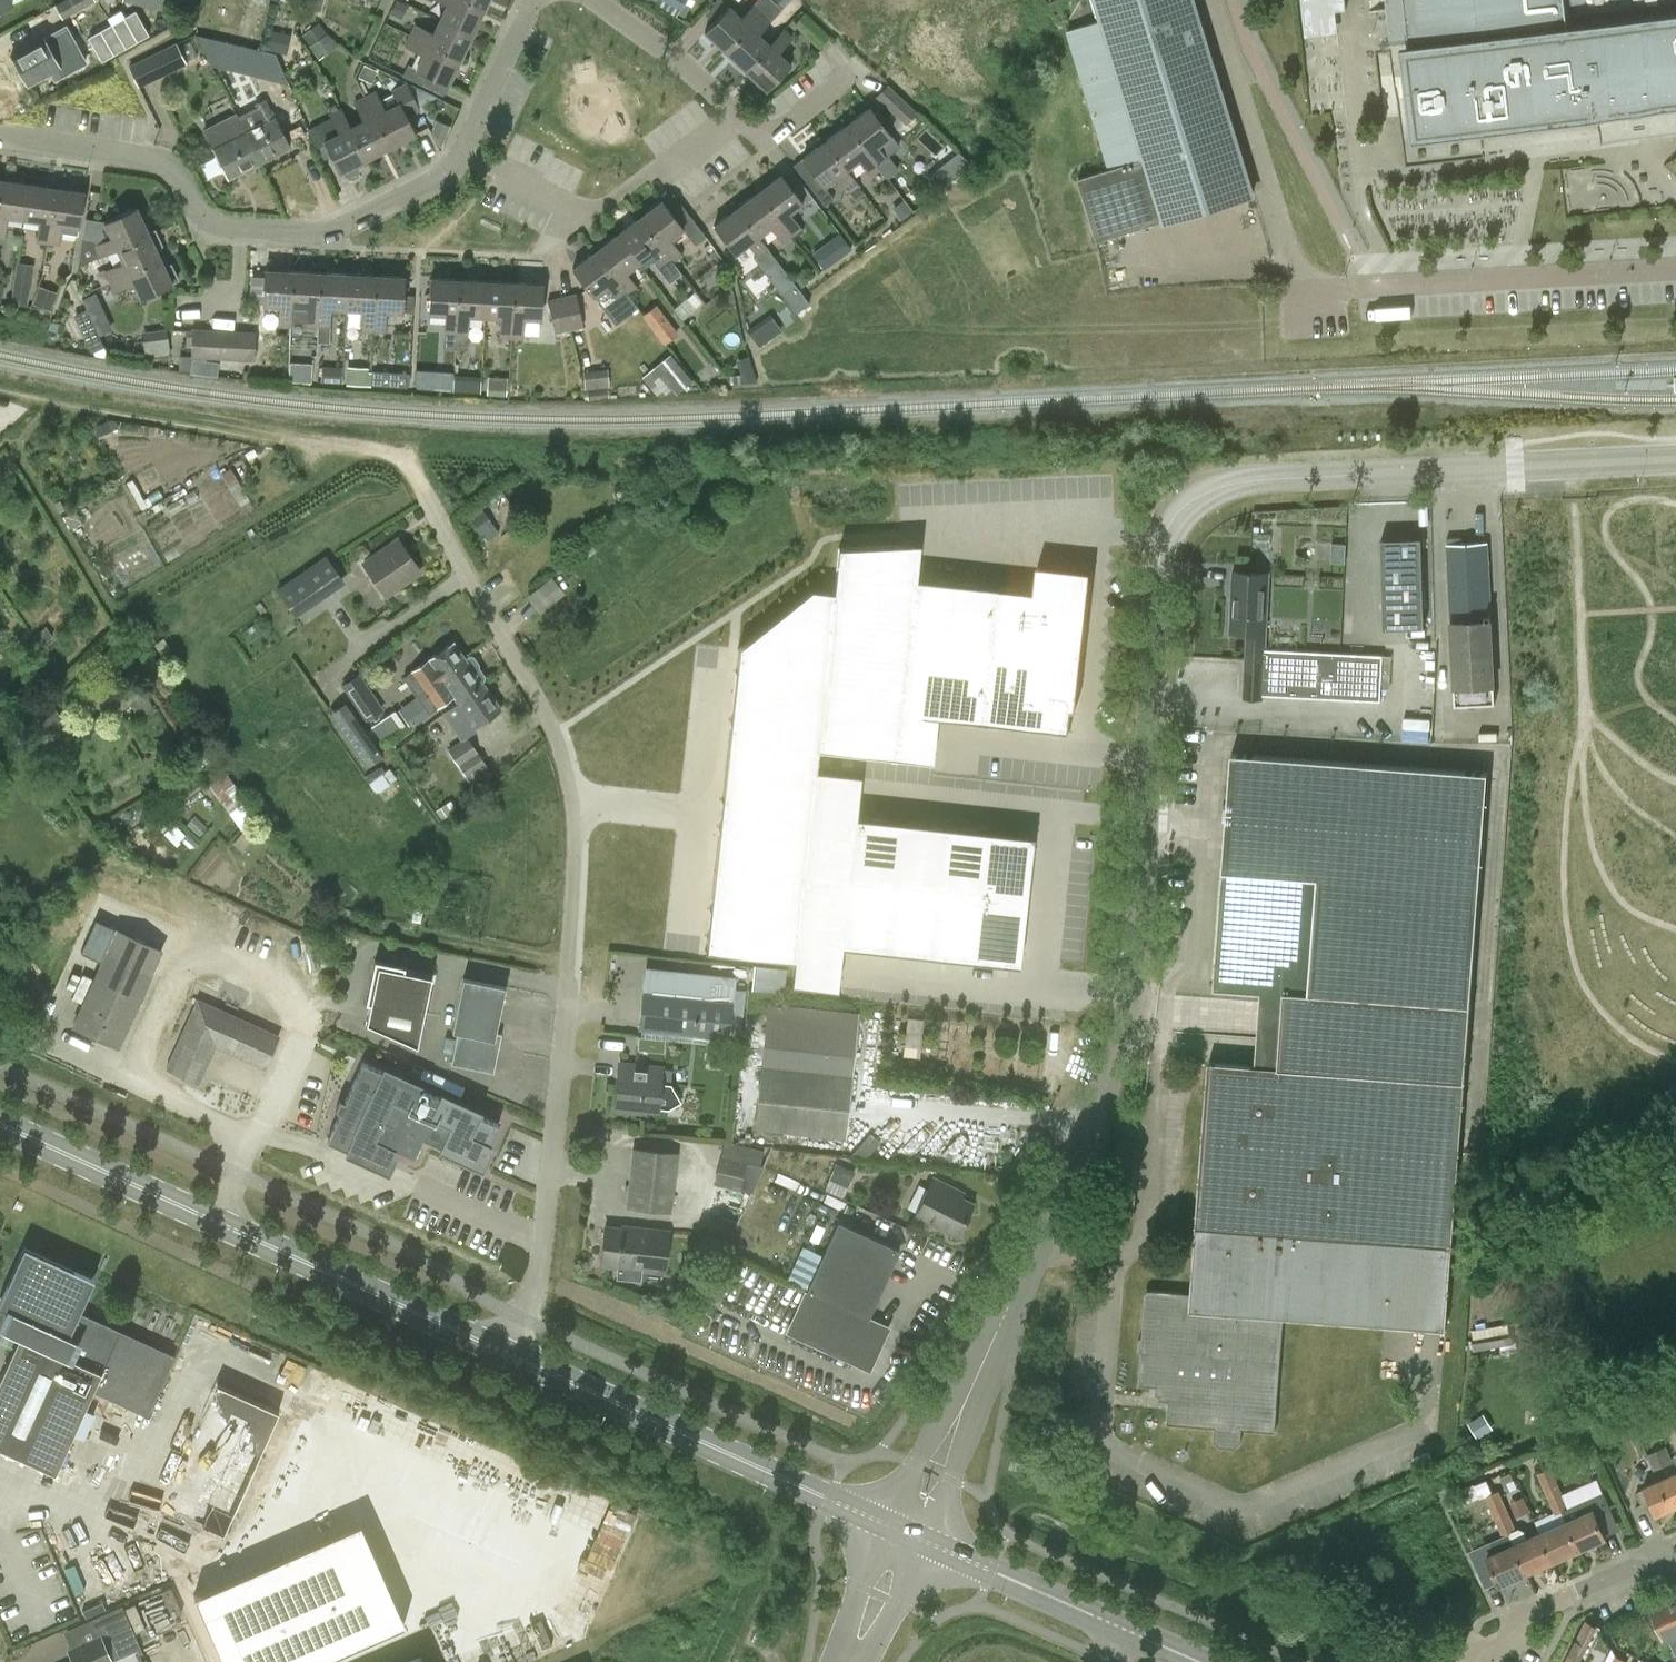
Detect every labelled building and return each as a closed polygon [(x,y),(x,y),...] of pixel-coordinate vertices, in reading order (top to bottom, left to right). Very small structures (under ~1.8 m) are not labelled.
[(12,3),(11,0),(0,0),(0,8),(12,3)] [(95,1),(95,0),(64,0),(55,5),(62,19),(95,1)] [(166,10),(168,0),(124,0),(124,1),(166,10)] [(485,10),(463,0),(438,0),(448,5),(441,20),(473,35),(485,10)] [(490,0),(463,0),(485,10),(490,0)] [(681,9),(686,0),(666,0),(681,9)] [(774,1),(773,0),(759,0),(742,17),(730,5),(705,32),(726,52),(774,1)] [(1101,20),(1067,30),(1109,168),(1079,177),(1098,239),(1144,225),(1145,227),(1254,194),(1194,0),(1095,0),(1101,20)] [(1306,36),(1338,32),(1336,10),(1346,9),(1345,0),(1302,0),(1306,36)] [(1675,135),(1675,0),(1385,0),(1397,101),(1408,100),(1413,140),(1599,118),(1602,144),(1675,135)] [(726,52),(745,70),(770,44),(758,33),(782,9),(774,1),(726,52)] [(473,35),(441,20),(435,34),(417,26),(412,37),(462,60),(473,35)] [(267,29),(266,48),(291,49),(292,30),(267,29)] [(770,45),(770,44),(745,70),(766,90),(791,64),(779,53),(793,39),(784,30),(770,45)] [(209,61),(287,80),(276,53),(195,34),(209,61)] [(72,43),(53,54),(43,36),(12,54),(30,85),(61,68),(60,66),(80,55),(72,43)] [(462,60),(412,37),(407,47),(425,56),(418,71),(408,66),(403,75),(428,87),(433,77),(450,85),(462,60)] [(153,53),(163,74),(187,63),(177,43),(153,53)] [(367,97),(392,147),(416,135),(407,116),(421,110),(406,82),(391,89),(398,104),(386,111),(377,92),(367,97)] [(878,98),(905,124),(917,112),(890,86),(878,98)] [(367,160),(392,147),(367,97),(357,102),(366,120),(351,128),(367,160)] [(228,98),(212,105),(218,118),(234,111),(228,98)] [(265,98),(255,103),(257,109),(239,118),(246,133),(260,162),(291,147),(276,117),(275,118),(265,98)] [(882,168),(891,162),(878,146),(890,137),(868,109),(849,124),(882,168)] [(367,160),(351,128),(342,110),(330,116),(339,134),(325,141),(341,173),(342,172),(345,178),(359,171),(356,165),(367,160)] [(246,133),(239,118),(237,115),(204,131),(228,179),(260,162),(246,133)] [(437,120),(433,130),(441,146),(450,124),(437,120)] [(871,177),(882,168),(849,124),(827,141),(848,169),(859,161),(871,177)] [(847,170),(848,169),(827,141),(803,159),(810,168),(801,174),(825,205),(833,198),(824,187),(837,177),(849,193),(859,186),(847,170)] [(974,164),(960,151),(927,176),(938,191),(974,164)] [(790,213),(803,203),(781,174),(760,191),(794,235),(802,229),(790,213)] [(31,184),(2,180),(0,193),(0,235),(6,236),(9,217),(25,219),(31,184)] [(38,242),(50,244),(58,188),(31,184),(25,219),(41,222),(38,242)] [(80,227),(85,192),(58,188),(50,244),(61,245),(64,225),(80,227)] [(760,191),(738,207),(760,236),(771,227),(783,243),(794,235),(760,191)] [(678,221),(663,201),(640,218),(675,262),(683,255),(671,239),(684,229),(695,244),(706,236),(688,213),(678,221)] [(760,236),(738,207),(714,225),(736,254),(749,244),(757,255),(762,260),(772,253),(759,236),(760,236)] [(99,258),(118,249),(148,234),(136,209),(105,223),(113,239),(98,246),(95,238),(83,237),(79,266),(98,257),(99,258)] [(652,253),(658,260),(654,263),(670,283),(683,273),(675,262),(640,218),(619,235),(640,262),(652,253)] [(160,260),(156,249),(162,246),(154,231),(148,234),(118,249),(124,263),(106,272),(111,283),(160,260)] [(813,249),(823,266),(854,249),(843,231),(813,249)] [(640,262),(619,235),(596,251),(631,295),(640,288),(627,272),(640,262)] [(596,251),(573,269),(607,313),(615,307),(625,319),(640,308),(631,295),(596,251)] [(762,260),(757,255),(753,257),(776,287),(790,276),(772,253),(762,260)] [(12,302),(32,303),(35,262),(16,260),(12,302)] [(170,265),(164,268),(160,260),(111,283),(116,293),(134,284),(141,298),(172,284),(171,283),(177,280),(170,265)] [(292,327),(295,271),(266,270),(264,306),(281,307),(280,326),(292,327)] [(317,328),(319,328),(322,273),(295,271),(292,327),(306,328),(317,328)] [(332,309),(348,310),(349,274),(322,273),(319,328),(319,342),(330,342),(332,309)] [(375,331),(377,275),(349,274),(348,310),(364,311),(363,331),(375,331)] [(406,277),(377,275),(375,331),(386,332),(387,312),(404,313),(404,311),(405,294),(406,277)] [(446,348),(457,348),(460,279),(432,278),(431,314),(447,315),(446,348)] [(486,317),(488,281),(460,279),(457,348),(468,349),(470,316),(486,317)] [(501,338),(513,338),(516,282),(488,281),(486,317),(502,317),(501,338)] [(542,320),(544,283),(516,282),(513,338),(525,339),(526,319),(542,320)] [(34,307),(56,310),(58,287),(36,285),(34,307)] [(563,295),(571,330),(585,327),(576,292),(563,295)] [(414,295),(405,294),(404,311),(413,311),(414,295)] [(571,330),(563,295),(547,299),(556,333),(571,330)] [(91,351),(106,346),(102,334),(109,331),(100,304),(77,312),(91,351)] [(678,334),(656,304),(642,314),(664,344),(678,334)] [(760,345),(783,329),(774,316),(751,331),(760,345)] [(142,331),(145,354),(170,351),(167,328),(142,331)] [(208,358),(210,329),(193,328),(191,357),(208,358)] [(220,358),(222,329),(210,329),(208,358),(220,358)] [(233,359),(234,330),(222,329),(220,358),(233,359)] [(254,360),(256,331),(234,330),(233,359),(254,360)] [(673,351),(643,375),(664,401),(694,378),(673,351)] [(304,363),(303,380),(310,381),(311,363),(304,363)] [(348,365),(347,383),(370,384),(371,366),(348,365)] [(372,371),(371,385),(395,386),(396,373),(372,371)] [(610,374),(586,376),(586,385),(611,383),(610,374)] [(610,385),(588,388),(589,397),(611,394),(610,385)] [(1422,538),(1382,539),(1384,628),(1425,627),(1422,538)] [(1488,544),(1463,545),(1462,539),(1448,539),(1457,706),(1497,704),(1488,544)] [(385,596),(420,571),(398,540),(362,564),(385,596)] [(739,646),(725,782),(812,791),(815,769),(817,749),(931,762),(936,716),(1071,731),(1074,708),(1077,709),(1093,570),(1040,565),(1038,591),(916,578),(896,576),(900,544),(839,547),(834,591),(812,588),(739,646)] [(278,587),(298,615),(347,580),(327,552),(278,587)] [(1248,650),(1268,651),(1272,575),(1234,573),(1231,633),(1249,634),(1248,650)] [(529,595),(543,610),(566,590),(552,574),(529,595)] [(404,677),(417,695),(397,709),(410,727),(429,713),(454,695),(440,677),(465,658),(454,642),(404,677)] [(1384,657),(1268,651),(1248,650),(1245,698),(1264,699),(1264,696),(1382,702),(1384,657)] [(454,695),(429,713),(430,713),(453,696),(458,703),(483,684),(483,683),(485,681),(485,676),(480,668),(480,664),(474,655),(470,655),(465,659),(465,658),(440,677),(454,695)] [(366,721),(384,708),(359,672),(341,684),(366,721)] [(476,727),(501,709),(483,684),(458,703),(463,710),(449,720),(463,738),(464,740),(467,738),(478,730),(476,727)] [(385,755),(347,700),(328,713),(366,768),(385,755)] [(491,771),(477,752),(460,764),(474,784),(491,771)] [(725,782),(707,951),(794,960),(791,983),(837,988),(842,946),(1008,964),(1020,955),(1032,847),(1022,835),(856,817),(861,774),(815,769),(812,791),(725,782)] [(213,783),(226,798),(240,787),(227,771),(213,783)] [(1215,990),(1285,995),(1280,1068),(1211,1064),(1194,1294),(1148,1291),(1144,1339),(1143,1339),(1142,1353),(1144,1353),(1142,1387),(1174,1389),(1171,1425),(1229,1429),(1229,1432),(1241,1433),(1241,1430),(1278,1432),(1286,1318),(1447,1328),(1470,1006),(1479,890),(1223,873),(1215,990)] [(72,1031),(118,1051),(152,971),(107,951),(72,1031)] [(372,1002),(368,1022),(417,1045),(431,976),(404,970),(405,965),(375,959),(367,1000),(372,1002)] [(783,993),(786,969),(754,965),(751,990),(783,993)] [(463,978),(456,1009),(452,1031),(457,1032),(451,1063),(493,1072),(501,1033),(495,1032),(505,987),(463,978)] [(694,984),(641,980),(637,1028),(741,1036),(744,992),(694,988),(694,984)] [(198,999),(193,1009),(166,1067),(199,1082),(215,1046),(263,1066),(278,1033),(198,999)] [(771,1005),(757,1129),(912,1146),(919,1084),(853,1076),(860,1015),(771,1005)] [(923,1054),(924,1015),(908,1015),(907,1054),(923,1054)] [(666,1052),(667,1037),(639,1033),(637,1049),(666,1052)] [(382,1071),(363,1063),(346,1102),(341,1100),(337,1109),(342,1111),(329,1140),(348,1148),(345,1153),(389,1173),(397,1155),(392,1153),(394,1147),(414,1156),(423,1136),(441,1144),(439,1150),(484,1170),(494,1145),(489,1143),(498,1123),(479,1115),(481,1110),(441,1092),(439,1096),(421,1088),(423,1084),(384,1066),(382,1071)] [(659,1108),(668,1109),(680,1101),(670,1084),(672,1070),(621,1064),(616,1108),(641,1111),(641,1109),(659,1111),(659,1108)] [(722,1142),(713,1182),(752,1190),(758,1164),(762,1165),(765,1151),(722,1142)] [(671,1210),(677,1153),(634,1149),(628,1205),(671,1210)] [(838,1161),(828,1187),(846,1193),(855,1168),(838,1161)] [(916,1215),(958,1235),(973,1205),(956,1197),(958,1192),(933,1180),(916,1215)] [(869,1369),(889,1327),(868,1318),(900,1250),(839,1222),(789,1332),(869,1369)] [(641,1280),(642,1269),(668,1271),(672,1229),(622,1224),(621,1229),(605,1227),(601,1265),(616,1266),(615,1277),(641,1280)] [(55,1473),(92,1391),(147,1415),(174,1355),(78,1311),(93,1276),(72,1267),(70,1272),(24,1252),(10,1286),(6,1284),(0,1297),(0,1308),(10,1312),(3,1328),(19,1335),(0,1378),(0,1448),(55,1473)] [(216,1380),(165,1504),(228,1530),(280,1407),(216,1380)] [(1662,1464),(1673,1460),(1667,1445),(1656,1449),(1662,1464)] [(1662,1464),(1656,1449),(1648,1452),(1654,1467),(1662,1464)] [(1552,1490),(1560,1487),(1551,1467),(1538,1473),(1548,1496),(1554,1493),(1552,1490)] [(487,1497),(495,1479),(479,1473),(472,1491),(487,1497)] [(1668,1476),(1675,1495),(1675,1473),(1668,1476)] [(1668,1476),(1643,1487),(1656,1516),(1675,1507),(1675,1495),(1668,1476)] [(1554,1493),(1548,1496),(1555,1512),(1556,1514),(1562,1511),(1569,1508),(1568,1507),(1562,1493),(1560,1487),(1552,1490),(1554,1493)] [(1486,1496),(1496,1519),(1502,1516),(1500,1513),(1508,1510),(1499,1490),(1486,1496)] [(1569,1508),(1562,1511),(1579,1550),(1606,1538),(1596,1514),(1611,1507),(1604,1491),(1603,1492),(1568,1507),(1569,1508)] [(1526,1493),(1512,1499),(1519,1514),(1533,1509),(1526,1493)] [(428,1564),(453,1576),(484,1510),(460,1499),(428,1564)] [(1517,1531),(1516,1529),(1508,1510),(1500,1513),(1502,1516),(1496,1519),(1503,1537),(1510,1534),(1517,1531)] [(1541,1534),(1553,1561),(1579,1550),(1562,1511),(1556,1514),(1555,1512),(1536,1521),(1541,1534)] [(1517,1531),(1510,1534),(1515,1545),(1527,1573),(1553,1561),(1541,1534),(1529,1539),(1525,1530),(1519,1527),(1516,1529),(1517,1531)] [(197,1598),(225,1661),(327,1661),(407,1627),(399,1609),(375,1620),(338,1536),(197,1598)] [(1527,1573),(1515,1545),(1488,1557),(1500,1585),(1527,1573)] [(1652,1610),(1664,1636),(1675,1630),(1675,1631),(1675,1599),(1652,1610)] [(101,1637),(130,1624),(122,1604),(91,1618),(99,1637),(101,1636),(101,1637)] [(1587,1660),(1582,1657),(1598,1625),(1587,1619),(1565,1661),(1586,1661),(1587,1660)] [(99,1637),(68,1650),(74,1661),(108,1661),(112,1660),(101,1637),(101,1636),(99,1637)]
